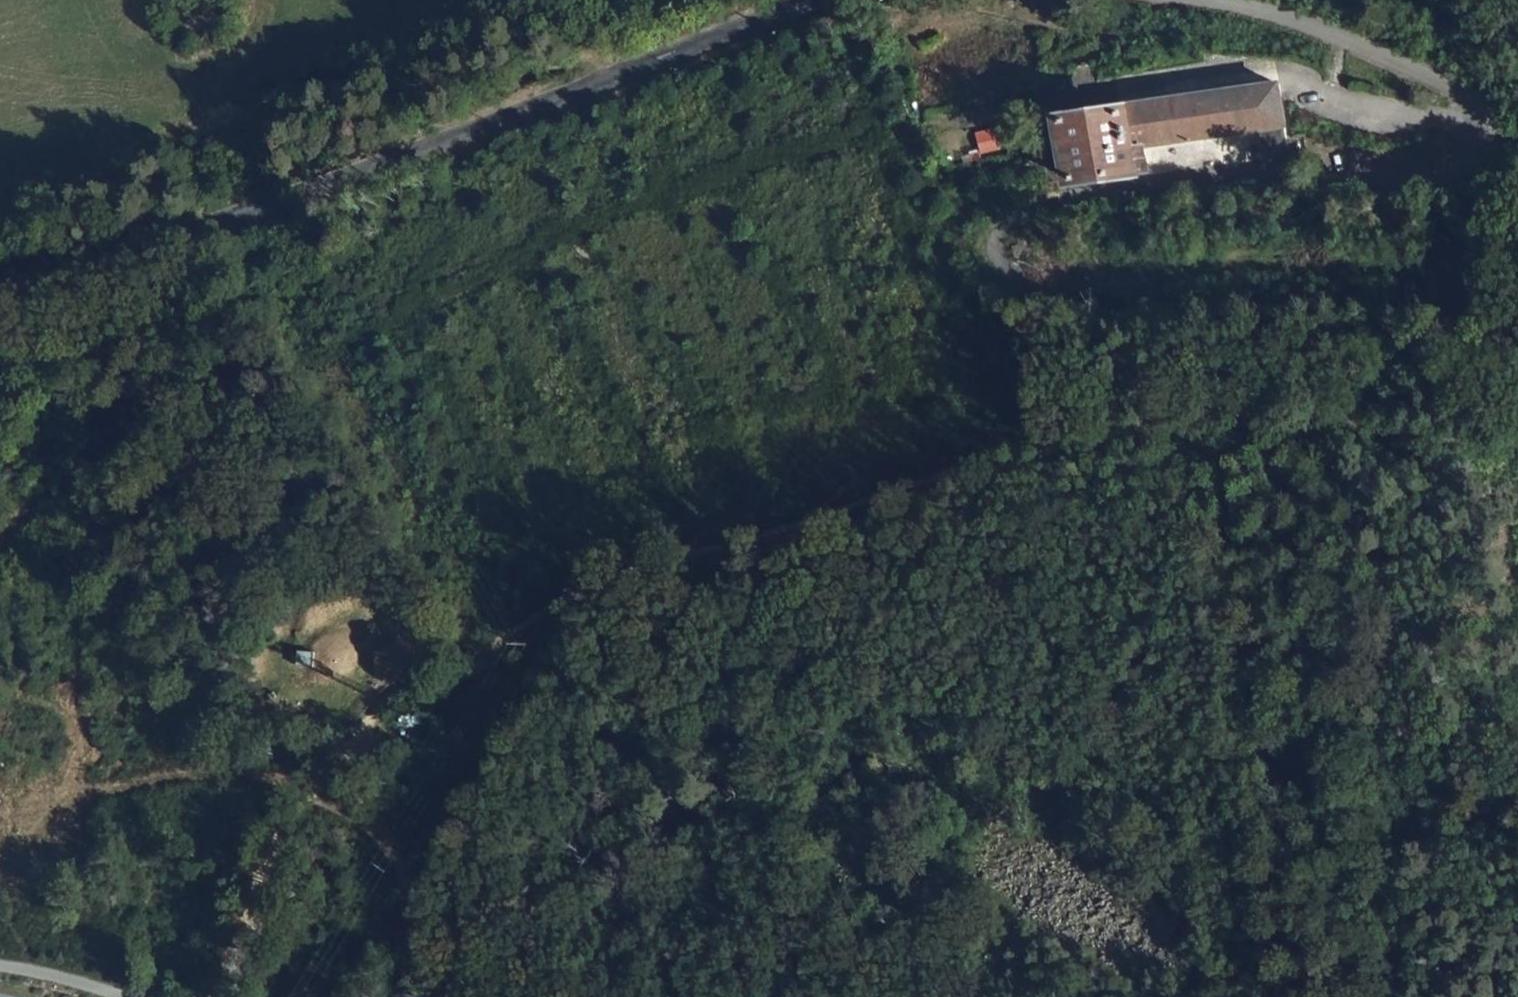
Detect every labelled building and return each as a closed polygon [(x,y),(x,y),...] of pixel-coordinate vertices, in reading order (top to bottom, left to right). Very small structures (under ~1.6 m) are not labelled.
[(1261,163),(1288,160),(1276,84),(1123,105),(1131,175),(1143,173),(1141,150),(1258,134),(1261,163)] [(1131,175),(1123,105),(1115,106),(1116,113),(1057,121),(1066,184),(1131,175)]
